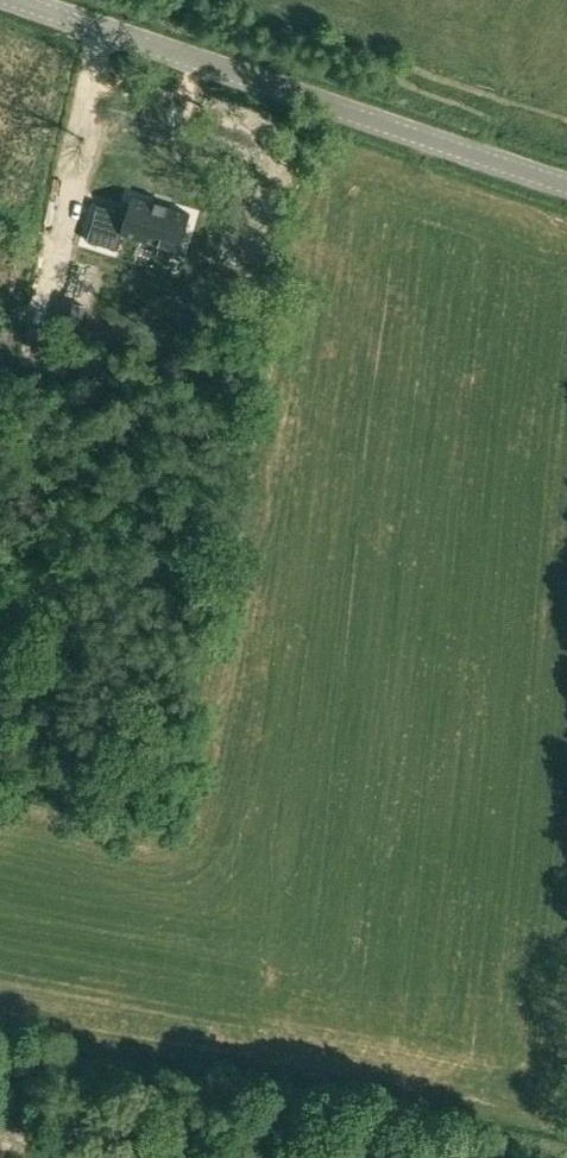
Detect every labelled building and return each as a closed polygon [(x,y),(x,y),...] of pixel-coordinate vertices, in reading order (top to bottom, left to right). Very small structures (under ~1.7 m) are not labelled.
[(98,204),(87,240),(118,249),(123,233),(179,250),(190,213),(167,206),(167,204),(166,204),(165,205),(156,203),(157,201),(156,200),(155,202),(131,195),(126,212),(98,204)]
